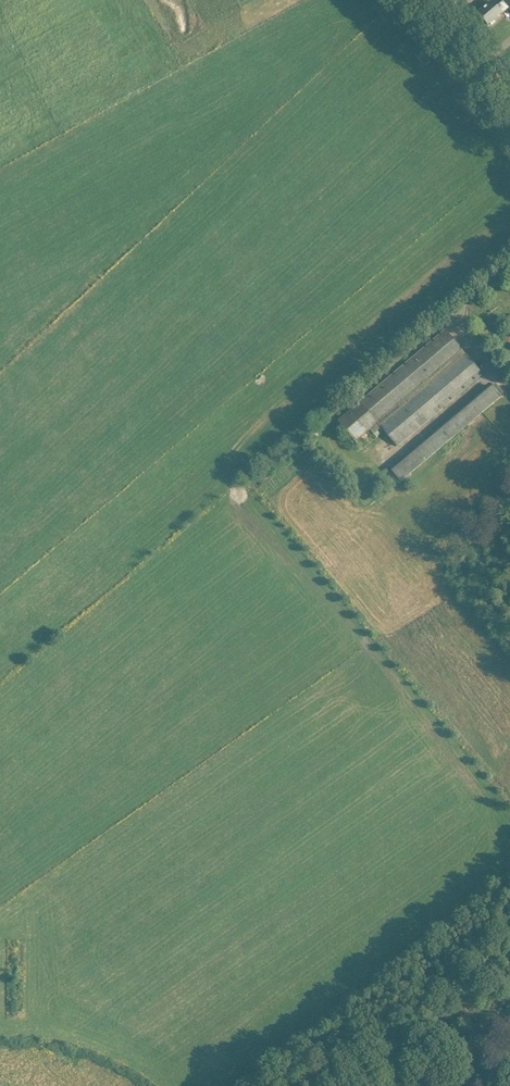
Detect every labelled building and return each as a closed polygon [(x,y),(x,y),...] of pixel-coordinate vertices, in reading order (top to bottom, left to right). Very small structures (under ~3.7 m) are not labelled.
[(503,1),(504,1),(496,7),(493,2),(479,14),(488,25),(509,7),(509,8),(509,0),(504,0),(503,1)] [(424,67),(430,61),(424,54),(418,60),(424,67)] [(398,446),(475,381),(483,375),(445,330),(339,420),(356,441),(369,429),(373,434),(376,437),(380,434),(377,431),(382,427),(398,446)] [(400,482),(493,404),(501,397),(493,386),(391,472),(400,482)]
